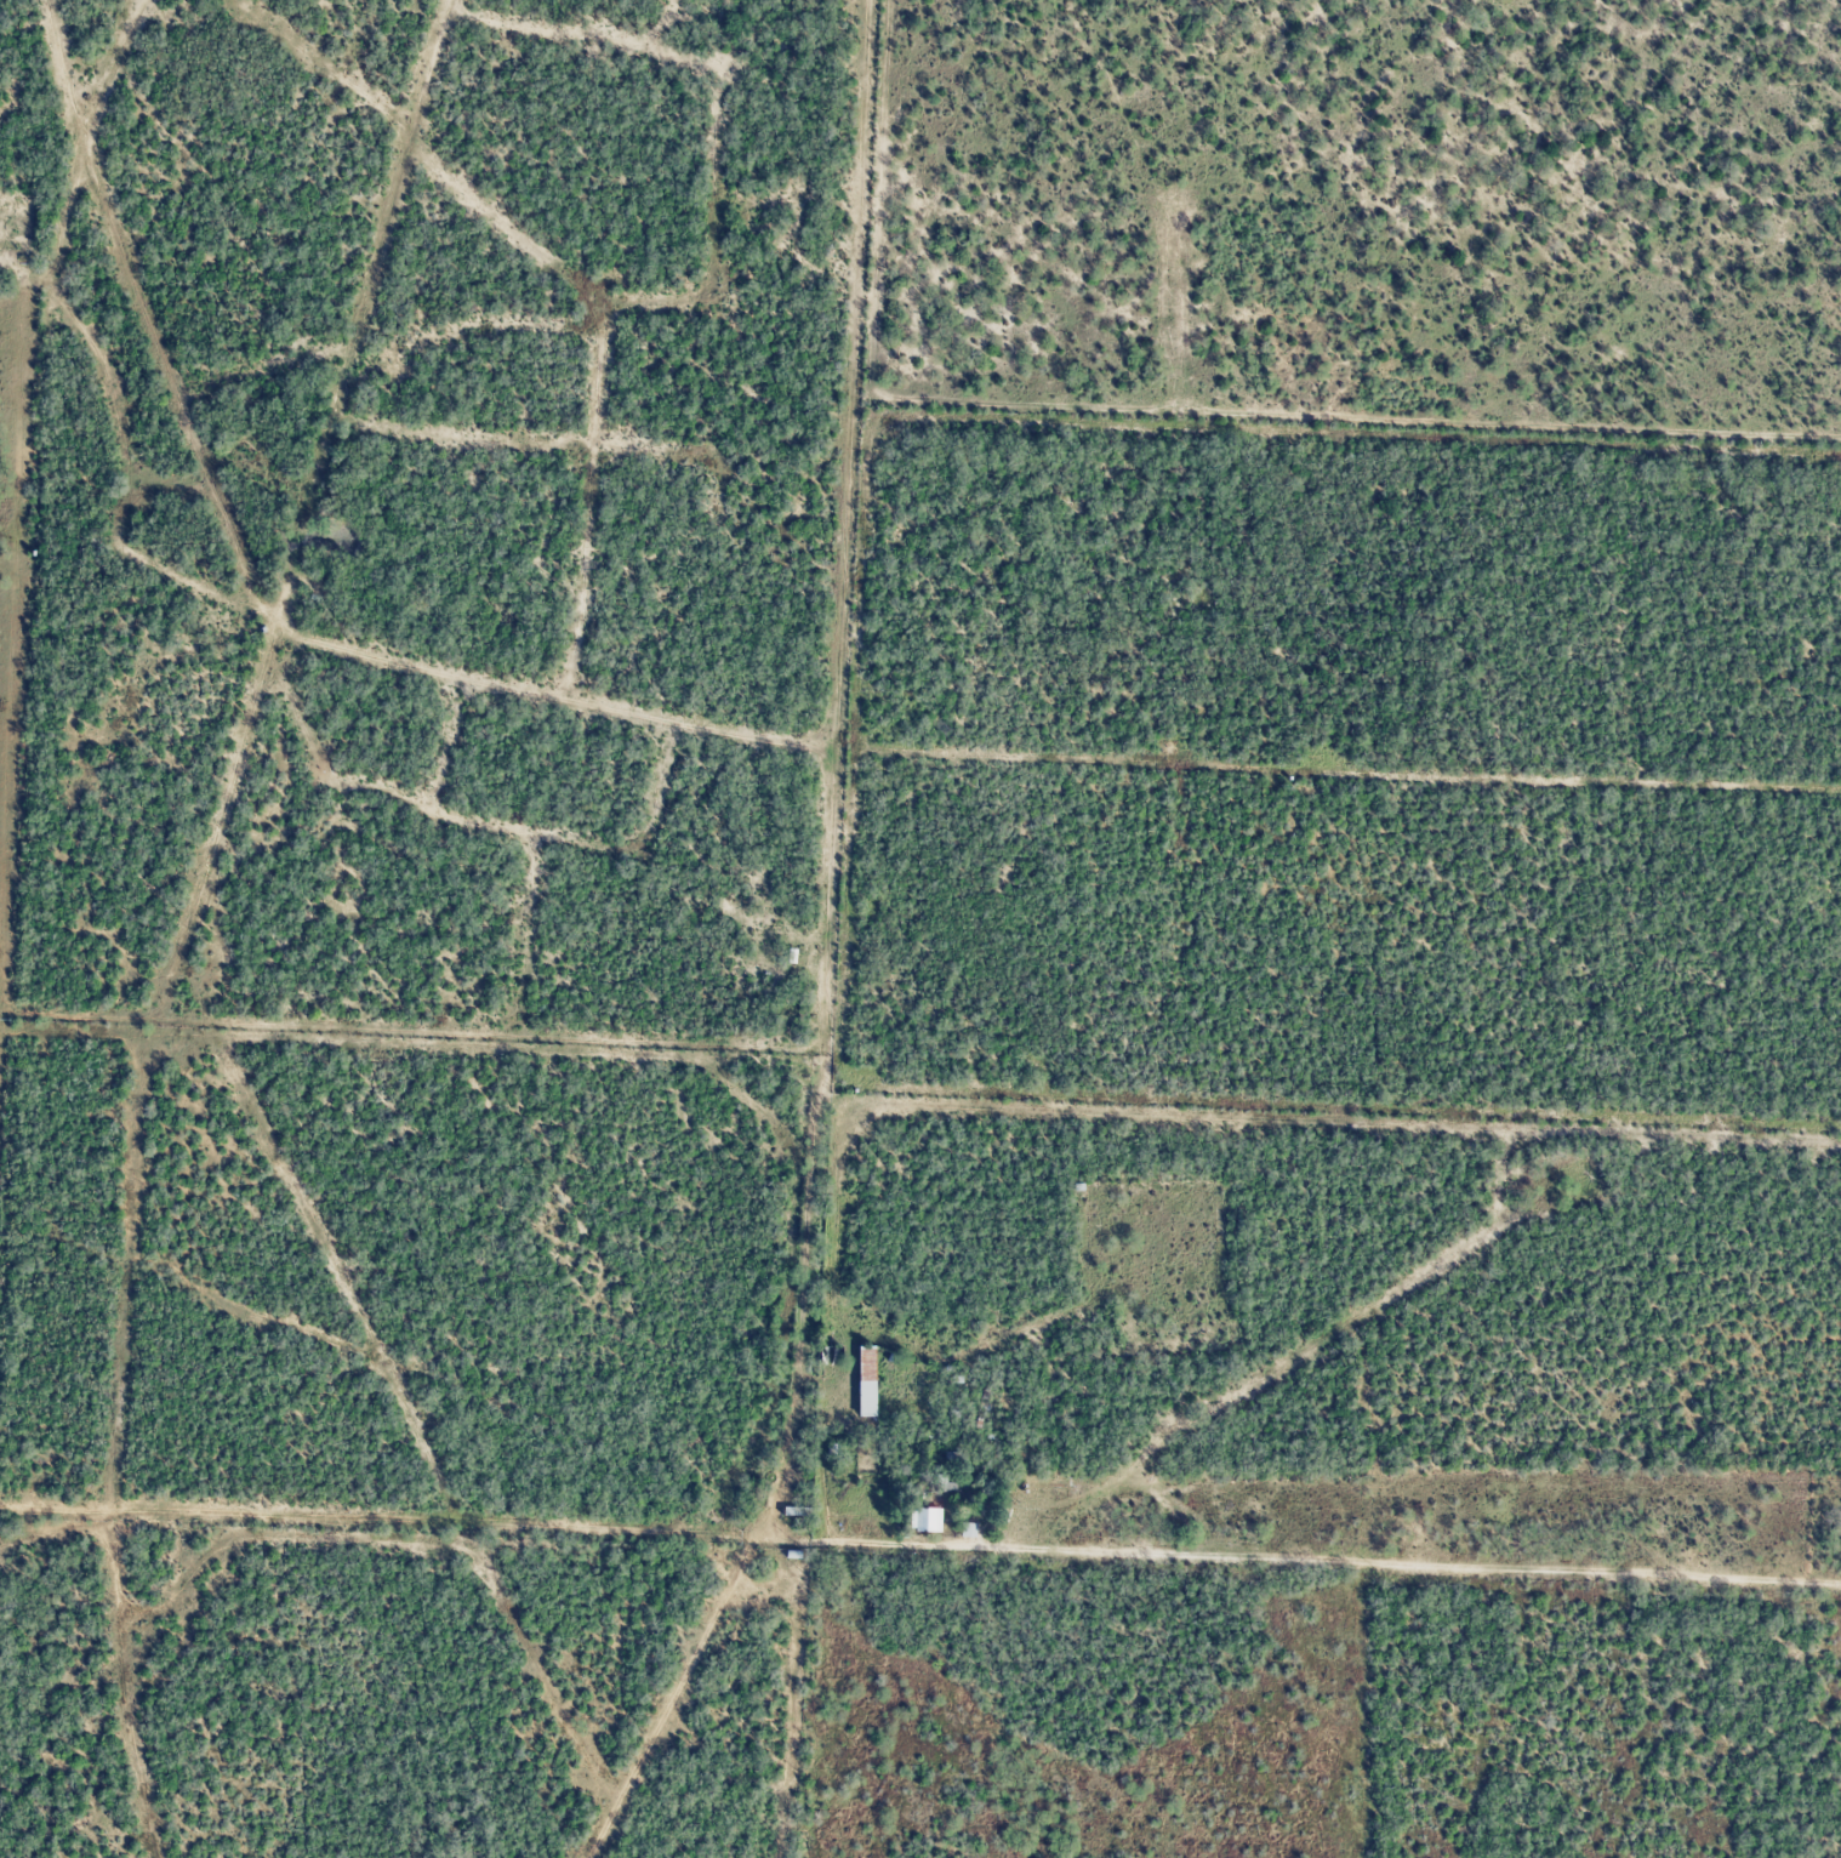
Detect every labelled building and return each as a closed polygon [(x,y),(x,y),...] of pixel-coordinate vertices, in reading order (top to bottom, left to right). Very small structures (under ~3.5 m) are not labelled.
[(878,1415),(878,1344),(860,1344),(860,1415),(878,1415)] [(941,1507),(917,1507),(917,1529),(941,1529),(941,1507)] [(977,1522),(963,1522),(963,1535),(977,1535),(977,1522)]
